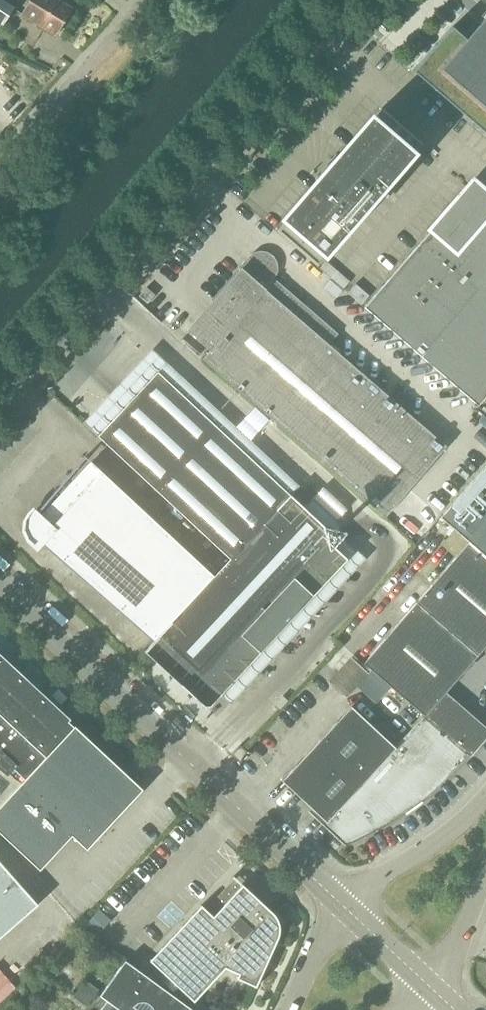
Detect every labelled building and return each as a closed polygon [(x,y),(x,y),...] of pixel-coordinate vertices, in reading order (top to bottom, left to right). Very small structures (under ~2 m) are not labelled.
[(16,6),(5,0),(0,0),(0,23),(4,26),(16,6)] [(72,8),(59,0),(31,0),(22,15),(56,36),(72,8)] [(477,23),(485,31),(485,13),(477,23)] [(474,45),(452,27),(414,71),(485,134),(485,32),(474,45)] [(316,184),(276,230),(316,265),(422,143),(382,108),(342,154),(339,156),(336,157),(333,159),(330,161),(328,164),(325,166),(323,169),(321,172),(319,175),(318,178),(317,181),(316,184)] [(422,356),(478,405),(485,396),(485,192),(474,181),(365,307),(422,356)] [(210,350),(203,359),(385,517),(447,446),(326,342),(334,332),(271,278),(275,270),(275,263),(271,257),(264,254),(256,254),(250,258),(241,269),(241,268),(214,300),(213,300),(187,330),(210,350)] [(148,304),(156,295),(147,287),(139,296),(148,304)] [(214,576),(155,640),(145,651),(205,706),(211,706),(347,559),(328,542),(329,542),(328,530),(304,508),(313,499),(299,486),(291,495),(158,372),(98,436),(230,559),(214,576)] [(47,541),(155,640),(214,576),(91,462),(41,515),(36,510),(30,516),(27,522),(28,530),(31,536),(42,546),(47,541)] [(441,517),(485,556),(485,465),(441,517)] [(478,656),(485,647),(485,557),(469,542),(417,603),(478,656)] [(469,755),(471,756),(485,739),(485,731),(444,695),(478,656),(417,603),(364,663),(424,715),(424,716),(469,755)] [(8,772),(12,768),(25,780),(74,727),(75,727),(0,657),(0,766),(8,772)] [(469,756),(469,755),(424,716),(395,747),(351,707),(282,781),(347,840),(366,831),(385,821),(403,810),(419,798),(435,785),(465,753),(469,756)] [(0,806),(0,832),(41,870),(72,836),(86,849),(142,790),(74,727),(25,780),(0,806)] [(241,762),(249,753),(240,745),(232,754),(241,762)] [(38,904),(0,861),(0,938),(38,904)] [(237,978),(257,987),(278,939),(279,936),(280,934),(280,931),(280,929),(280,926),(280,923),(279,921),(278,918),(276,916),(275,914),(273,912),(267,906),(242,883),(241,884),(242,885),(221,908),(218,905),(214,910),(217,913),(214,916),(202,905),(150,960),(194,1002),(226,968),(239,974),(237,978)] [(99,909),(85,925),(97,935),(111,920),(99,909)] [(126,960),(102,993),(103,993),(104,992),(110,997),(100,1009),(194,1009),(126,960)] [(85,979),(73,996),(86,1006),(99,989),(85,979)]
